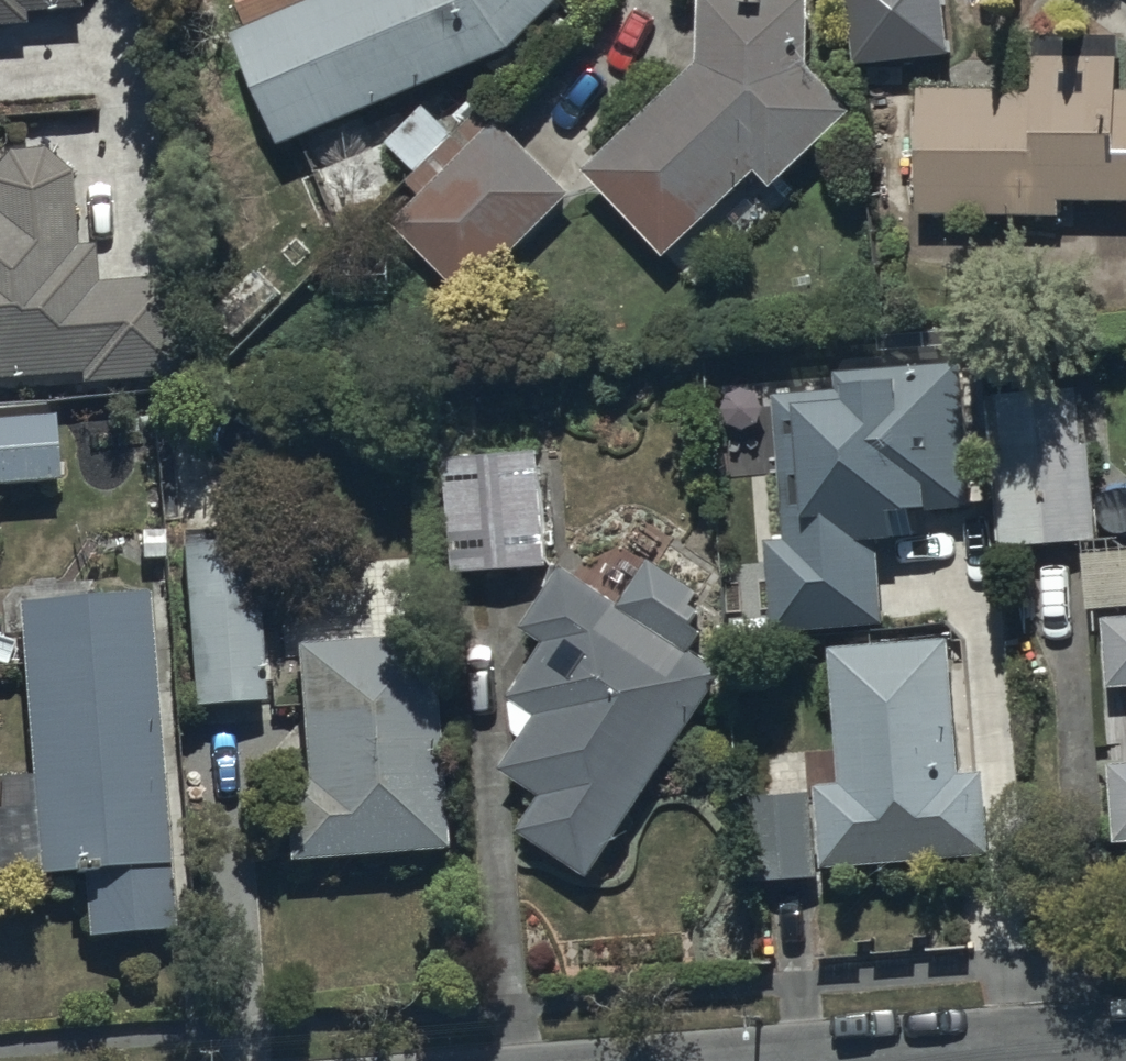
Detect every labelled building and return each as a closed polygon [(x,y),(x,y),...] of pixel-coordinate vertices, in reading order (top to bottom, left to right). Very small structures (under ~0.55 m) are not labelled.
[(27,37),(26,29),(79,25),(77,0),(0,0),(0,39),(27,37)] [(237,49),(285,164),(514,69),(574,0),(356,0),(237,49)] [(811,13),(704,11),(703,78),(589,191),(673,274),(757,191),(772,207),(850,129),(810,88),(811,13)] [(922,101),(916,226),(1063,233),(1064,218),(1125,221),(1125,103),(1123,103),(1124,75),(1036,71),(1034,102),(922,101)] [(457,146),(418,184),(409,193),(422,205),(392,236),(470,312),(573,205),(494,135),(472,160),(457,146)] [(83,378),(83,383),(189,377),(183,275),(99,280),(97,245),(79,246),(75,174),(49,148),(10,149),(0,162),(0,382),(83,378)] [(957,360),(833,371),(834,388),(771,393),(784,538),(765,540),(773,631),(882,621),(874,538),(912,535),(910,508),(969,503),(957,360)] [(1081,384),(988,392),(1002,547),(1095,539),(1081,384)] [(62,476),(56,409),(0,414),(0,482),(62,476)] [(535,453),(439,462),(450,577),(545,568),(535,453)] [(255,540),(182,545),(193,706),(266,701),(255,540)] [(1081,606),(1125,602),(1125,552),(1078,556),(1081,606)] [(613,605),(685,652),(698,632),(688,626),(697,612),(687,606),(696,593),(644,558),(613,605)] [(613,605),(556,567),(516,627),(538,642),(503,694),(532,714),(495,768),(534,794),(511,829),(582,875),(717,673),(685,652),(613,605)] [(150,590),(19,600),(40,873),(84,870),(89,934),(175,927),(150,590)] [(1105,631),(1109,702),(1125,701),(1125,630),(1105,631)] [(433,633),(299,643),(309,780),(286,782),(292,860),(449,848),(433,633)] [(944,639),(826,649),(837,784),(811,786),(818,867),(985,852),(978,769),(955,771),(944,639)] [(1114,777),(1119,852),(1125,852),(1125,776),(1114,777)] [(809,792),(747,798),(754,882),(816,877),(809,792)]
